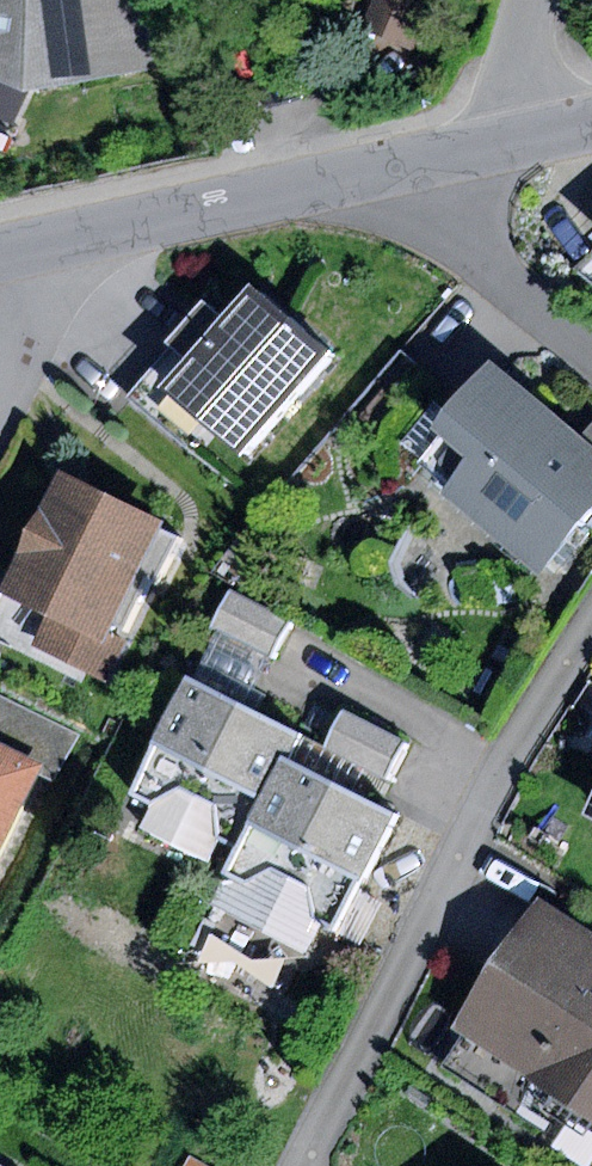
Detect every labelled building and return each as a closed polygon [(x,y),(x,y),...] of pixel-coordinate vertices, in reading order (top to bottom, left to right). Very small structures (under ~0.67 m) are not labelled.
[(29,94),(161,72),(149,0),(0,0),(0,81),(29,94)] [(363,30),(417,52),(439,0),(376,0),(363,30)] [(577,270),(591,282),(591,253),(577,270)] [(171,349),(127,400),(184,448),(203,426),(241,458),(329,354),(252,288),(188,363),(171,349)] [(432,426),(467,455),(437,491),(540,577),(591,515),(591,438),(491,355),(432,426)] [(60,474),(0,606),(0,636),(109,685),(130,640),(111,631),(162,520),(60,474)] [(228,592),(212,629),(275,657),(292,620),(228,592)] [(237,845),(280,757),(291,735),(188,684),(133,795),(150,803),(137,829),(207,864),(220,837),(237,845)] [(41,766),(59,776),(80,736),(0,696),(0,745),(41,766)] [(343,712),(325,749),(389,781),(408,743),(343,712)] [(41,766),(0,745),(0,849),(41,766)] [(394,813),(280,757),(237,845),(208,902),(308,951),(323,922),(337,928),(394,813)] [(540,897),(453,1027),(591,1118),(591,931),(540,897)]
